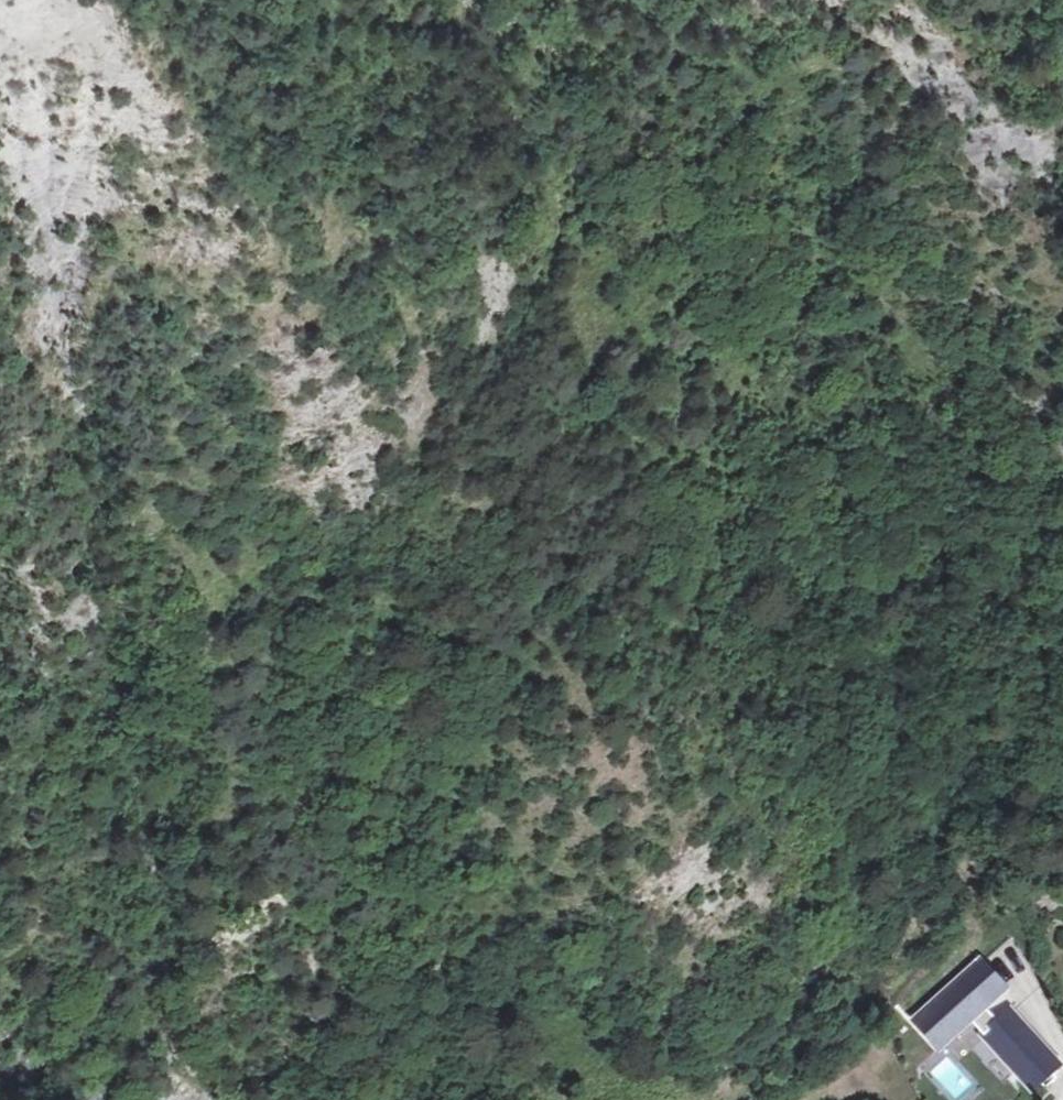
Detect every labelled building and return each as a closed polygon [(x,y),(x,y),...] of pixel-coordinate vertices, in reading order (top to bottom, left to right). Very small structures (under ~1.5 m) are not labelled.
[(1010,995),(984,957),(913,1022),(940,1054),(1010,995)] [(1010,1009),(980,1038),(1037,1097),(1062,1074),(1062,1064),(1010,1009)]
